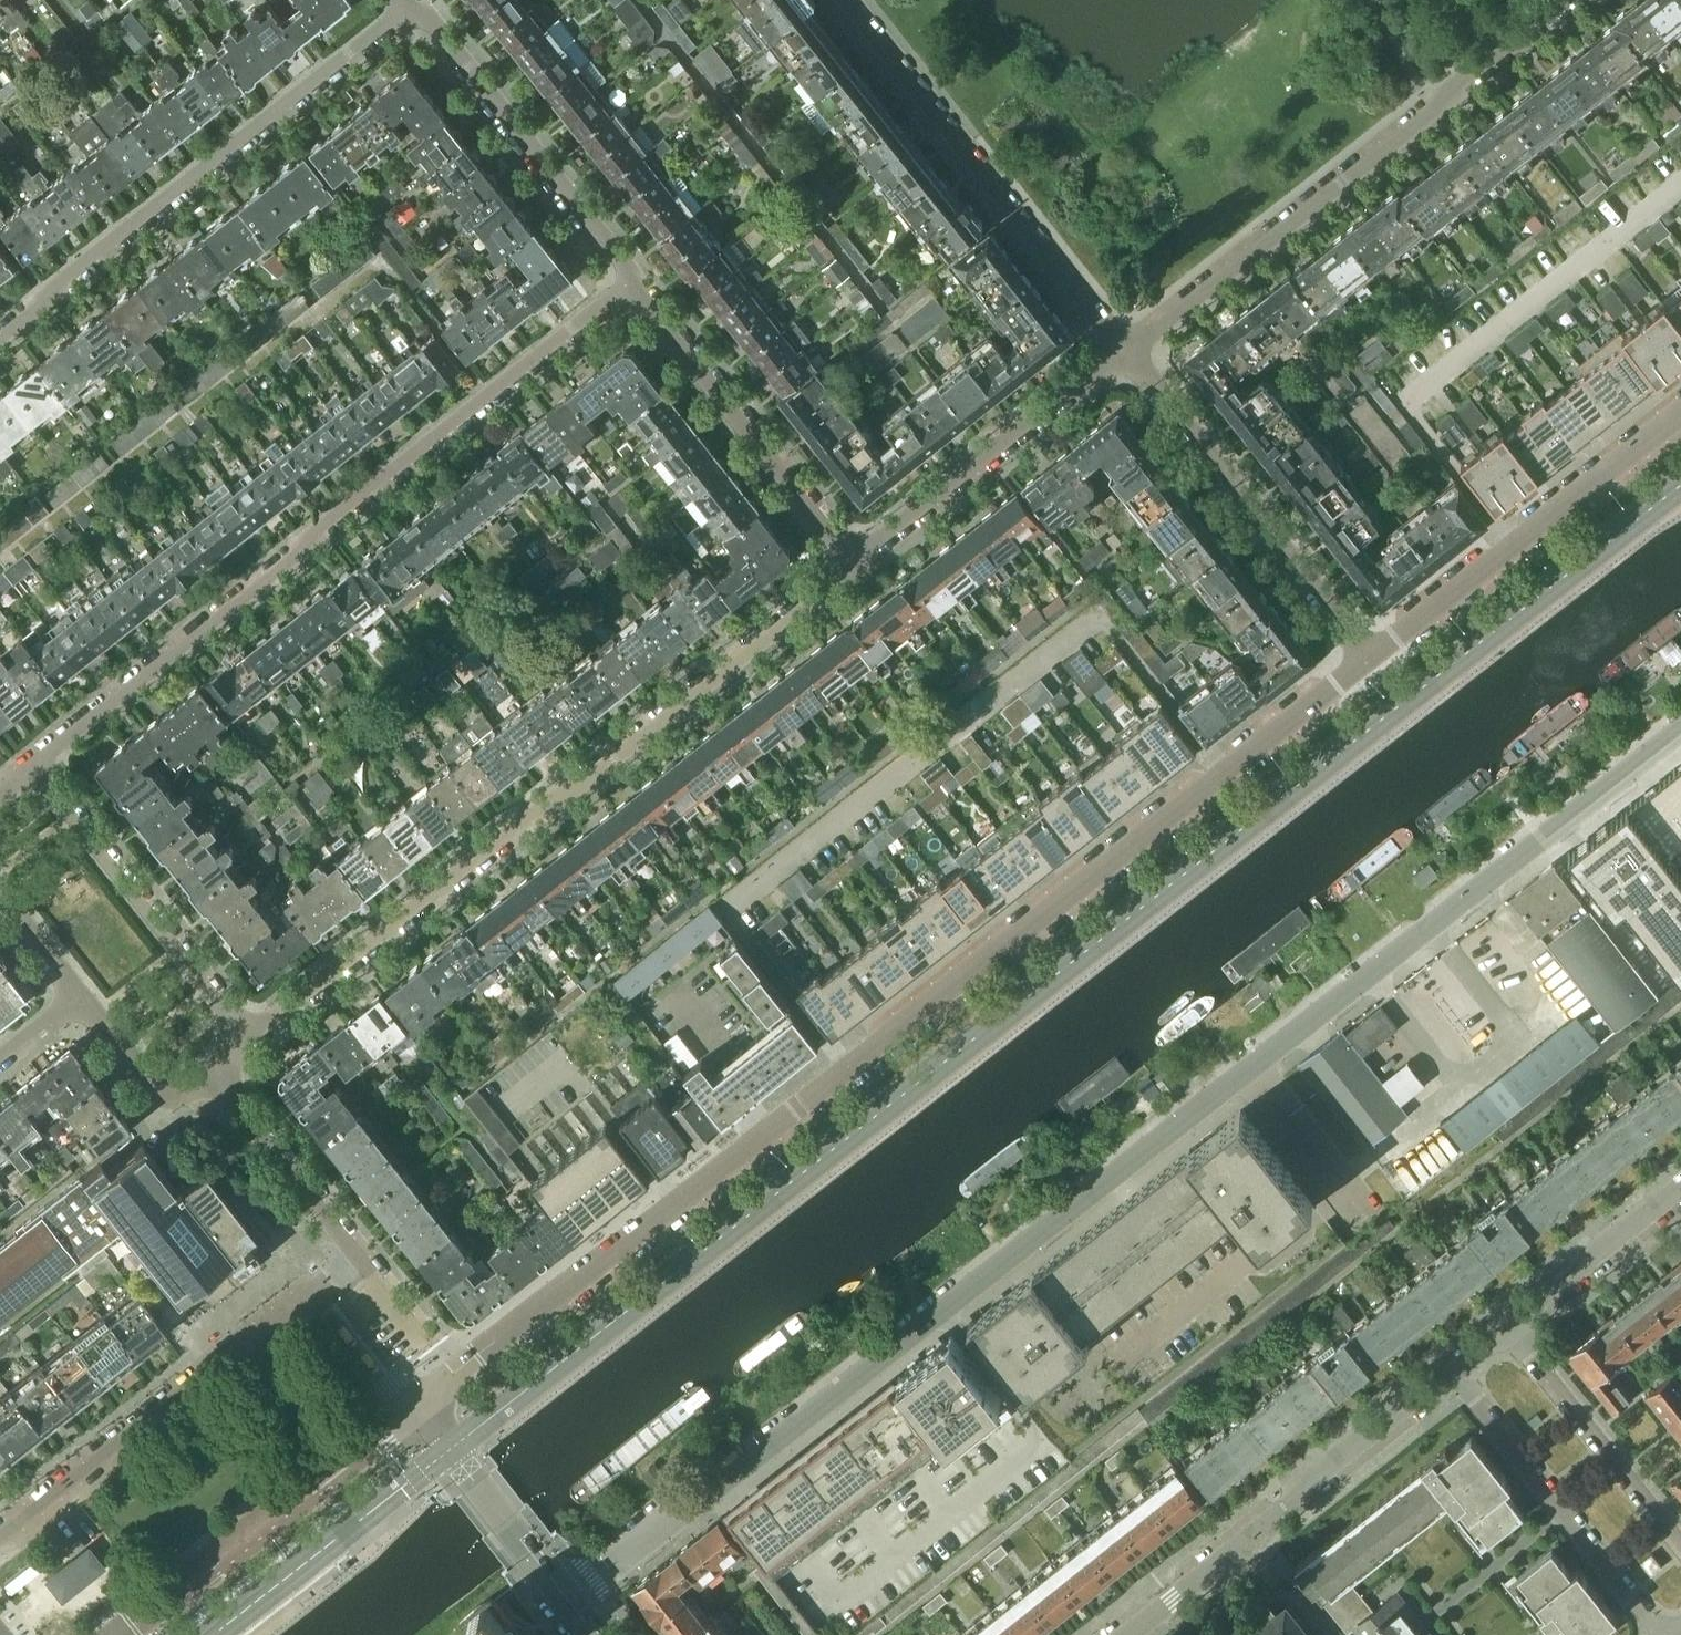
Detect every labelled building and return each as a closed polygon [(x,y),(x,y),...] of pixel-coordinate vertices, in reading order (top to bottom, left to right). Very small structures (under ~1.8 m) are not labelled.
[(16,23),(17,22),(22,28),(29,22),(15,5),(11,0),(0,0),(0,2),(16,23)] [(81,7),(89,17),(98,10),(90,0),(81,7)] [(105,18),(119,6),(114,0),(113,0),(100,11),(105,18)] [(191,0),(189,0),(184,5),(192,15),(199,9),(191,0)] [(287,16),(295,10),(287,0),(274,0),(287,16)] [(306,6),(321,24),(349,3),(349,0),(302,0),(306,6)] [(484,12),(499,0),(470,0),(476,8),(479,6),(484,12)] [(532,7),(527,0),(499,0),(484,12),(500,32),(532,7)] [(629,27),(643,16),(630,0),(621,0),(615,5),(614,6),(629,27)] [(670,28),(677,22),(684,17),(678,9),(671,14),(660,0),(653,6),(670,28)] [(751,10),(764,0),(743,0),(751,10)] [(773,38),(808,10),(800,0),(764,0),(751,10),(773,38)] [(1662,40),(1668,34),(1641,0),(1639,0),(1614,19),(1642,55),(1651,48),(1660,58),(1670,51),(1662,40)] [(1668,34),(1674,30),(1680,39),(1680,0),(1641,0),(1668,34)] [(8,29),(16,23),(0,2),(0,19),(8,29)] [(299,42),(321,24),(306,6),(285,23),(299,42)] [(500,32),(516,52),(548,26),(532,7),(500,32)] [(255,25),(247,31),(273,63),(299,42),(285,23),(275,10),(263,18),(255,8),(247,15),(255,25)] [(773,38),(795,66),(830,38),(808,10),(773,38)] [(105,18),(100,11),(86,22),(91,29),(105,18)] [(122,18),(142,44),(150,37),(130,12),(122,18)] [(654,30),(643,16),(629,27),(625,29),(636,43),(639,41),(644,48),(653,41),(654,30)] [(142,44),(122,18),(115,25),(135,50),(142,44)] [(677,22),(670,28),(688,51),(696,45),(677,22)] [(1614,25),(1587,46),(1616,82),(1622,77),(1631,88),(1641,80),(1632,69),(1642,61),(1614,25)] [(246,83),(273,63),(247,31),(240,36),(233,26),(224,33),(232,43),(221,51),(246,83)] [(516,52),(532,72),(564,46),(548,26),(516,52)] [(196,67),(223,101),(246,83),(221,51),(208,35),(200,42),(207,51),(210,49),(214,53),(196,67)] [(564,46),(532,72),(547,92),(590,57),(575,38),(564,46)] [(830,38),(795,66),(816,93),(851,65),(830,38)] [(50,60),(69,46),(64,39),(45,53),(50,60)] [(667,45),(656,45),(647,52),(652,59),(668,47),(667,45)] [(46,62),(34,46),(25,54),(33,64),(30,66),(34,72),(46,62)] [(101,64),(87,46),(79,52),(94,70),(101,64)] [(1561,67),(1590,102),(1599,95),(1608,106),(1618,98),(1609,87),(1616,82),(1587,46),(1561,67)] [(94,70),(79,52),(72,59),(86,76),(88,85),(92,86),(100,80),(93,72),(94,70)] [(547,92),(563,112),(606,78),(590,57),(547,92)] [(715,84),(722,78),(705,57),(698,62),(715,84)] [(684,68),(678,59),(667,67),(673,75),(684,68)] [(202,118),(223,101),(196,67),(179,81),(176,77),(179,74),(171,64),(164,70),(202,118)] [(851,65),(816,93),(802,104),(823,131),(838,120),(873,92),(851,65)] [(1561,67),(1536,87),(1564,123),(1570,118),(1579,129),(1589,121),(1580,110),(1590,102),(1561,67)] [(15,77),(21,85),(31,77),(25,70),(15,77)] [(153,102),(180,136),(202,118),(164,70),(156,76),(165,86),(168,84),(171,88),(153,102)] [(737,79),(731,71),(722,78),(728,86),(737,79)] [(391,121),(404,110),(427,91),(414,75),(404,73),(376,94),(378,96),(374,99),(391,121)] [(722,78),(715,84),(732,105),(739,100),(728,86),(722,78)] [(703,91),(695,81),(684,89),(693,99),(703,91)] [(60,102),(43,82),(35,88),(52,109),(60,102)] [(1566,139),(1557,128),(1564,123),(1536,87),(1510,107),(1505,111),(1533,147),(1538,143),(1548,135),(1557,146),(1566,139)] [(158,153),(180,136),(153,102),(136,115),(133,110),(136,108),(122,90),(114,97),(158,153)] [(444,113),(427,91),(404,110),(421,131),(444,113)] [(582,137),(615,111),(599,91),(566,116),(582,137)] [(873,92),(838,120),(860,148),(895,120),(873,92)] [(92,114),(109,136),(136,170),(158,153),(114,97),(92,114)] [(401,133),(391,121),(374,99),(353,116),(377,147),(389,138),(393,142),(396,140),(401,147),(416,136),(408,127),(401,133)] [(706,116),(716,128),(726,120),(716,108),(706,116)] [(598,157),(630,131),(615,111),(582,137),(598,157)] [(759,139),(767,133),(750,111),(742,118),(759,139)] [(1505,111),(1479,131),(1508,167),(1514,162),(1522,173),(1532,166),(1523,155),(1533,147),(1505,111)] [(1661,131),(1668,140),(1680,129),(1680,115),(1661,131)] [(0,116),(0,150),(4,155),(21,142),(0,116)] [(353,116),(332,133),(357,164),(369,155),(372,159),(381,152),(377,147),(353,116)] [(432,165),(463,141),(445,118),(403,152),(409,159),(415,154),(417,157),(422,153),(432,165)] [(860,148),(881,176),(917,148),(895,120),(860,148)] [(743,140),(727,121),(718,128),(733,147),(743,140)] [(630,131),(598,157),(614,177),(655,144),(639,124),(630,131)] [(1454,152),(1482,188),(1492,180),(1501,190),(1509,184),(1501,173),(1508,167),(1479,131),(1454,152)] [(115,187),(136,170),(109,136),(92,149),(89,145),(92,142),(84,133),(76,139),(115,187)] [(360,168),(357,164),(332,133),(310,150),(335,181),(348,171),(352,175),(360,168)] [(767,133),(759,139),(763,145),(771,139),(767,133)] [(614,177),(630,198),(663,172),(653,160),(663,152),(667,157),(675,150),(664,137),(655,144),(614,177)] [(1653,137),(1631,154),(1638,162),(1660,145),(1653,137)] [(93,204),(115,187),(76,139),(69,145),(77,154),(80,152),(83,156),(66,170),(93,204)] [(449,188),(481,163),(463,141),(432,165),(417,176),(423,184),(433,177),(435,179),(439,176),(449,188)] [(779,141),(767,150),(780,166),(791,157),(779,141)] [(917,148),(881,176),(903,203),(938,175),(917,148)] [(750,151),(740,159),(748,169),(758,161),(750,151)] [(1454,152),(1427,173),(1456,208),(1463,203),(1471,214),(1481,206),(1472,195),(1482,188),(1454,152)] [(306,153),(274,179),(300,212),(319,196),(323,200),(336,190),(306,153)] [(1616,180),(1638,162),(1631,154),(1609,172),(1616,180)] [(758,182),(768,174),(758,161),(748,169),(758,182)] [(50,238),(72,221),(34,173),(26,163),(18,170),(26,180),(34,189),(36,187),(40,191),(23,204),(50,238)] [(467,210),(499,185),(481,163),(449,188),(435,198),(441,206),(450,199),(453,202),(458,199),(467,210)] [(802,194),(810,187),(793,166),(785,172),(802,194)] [(93,204),(66,170),(50,183),(47,179),(49,176),(41,167),(34,173),(72,221),(93,204)] [(663,172),(630,198),(646,217),(685,185),(687,184),(678,172),(669,180),(663,172)] [(1458,224),(1449,213),(1456,208),(1427,173),(1402,193),(1431,228),(1441,220),(1449,231),(1458,224)] [(783,194),(768,174),(758,182),(773,202),(783,194)] [(903,203),(924,230),(960,202),(938,175),(903,203)] [(398,177),(380,191),(386,199),(404,185),(398,177)] [(1579,196),(1586,204),(1608,186),(1602,178),(1579,196)] [(300,212),(274,179),(241,205),(270,242),(283,231),(280,227),(300,212)] [(820,180),(810,187),(825,207),(835,199),(820,180)] [(378,205),(386,199),(380,191),(374,183),(366,189),(378,205)] [(485,232),(516,207),(499,185),(467,210),(453,221),(459,229),(468,221),(470,224),(475,220),(485,232)] [(685,185),(646,217),(651,224),(649,225),(660,239),(701,205),(685,185)] [(810,187),(802,194),(819,215),(827,209),(825,207),(810,187)] [(1396,192),(1370,212),(1397,248),(1405,242),(1413,253),(1423,245),(1415,235),(1424,228),(1396,192)] [(701,205),(660,239),(687,273),(722,246),(700,219),(708,213),(712,218),(722,210),(712,197),(701,205)] [(791,210),(781,197),(774,202),(789,222),(799,215),(794,208),(791,210)] [(402,222),(417,211),(408,198),(393,210),(402,222)] [(1560,224),(1583,206),(1576,198),(1554,216),(1560,224)] [(960,202),(924,230),(937,247),(942,243),(951,255),(980,232),(979,230),(980,229),(981,228),(981,226),(982,225),(981,223),(981,221),(980,220),(979,219),(978,218),(977,217),(975,217),(974,216),(972,217),(971,217),(969,218),(966,214),(971,210),(965,203),(962,205),(960,202)] [(28,256),(50,238),(23,204),(6,218),(3,214),(6,210),(0,203),(0,221),(28,256)] [(241,205),(208,231),(233,264),(253,248),(257,252),(270,242),(241,205)] [(492,263),(534,230),(516,207),(485,232),(495,244),(489,248),(491,251),(485,256),(489,262),(492,263)] [(387,224),(396,217),(390,209),(381,216),(387,224)] [(1669,210),(1661,216),(1667,224),(1671,221),(1672,214),(1669,210)] [(1370,212),(1344,233),(1372,268),(1382,259),(1391,271),(1401,263),(1392,252),(1397,248),(1370,212)] [(393,231),(402,224),(396,217),(387,224),(393,231)] [(837,221),(829,227),(845,248),(853,242),(837,221)] [(1524,239),(1531,248),(1553,230),(1546,222),(1524,239)] [(374,238),(382,231),(377,224),(368,231),(374,238)] [(399,239),(408,232),(402,224),(393,231),(399,239)] [(802,236),(807,243),(818,235),(812,228),(802,236)] [(975,285),(1011,256),(990,230),(954,258),(975,285)] [(1655,241),(1648,230),(1641,236),(1648,246),(1655,241)] [(233,264),(208,231),(173,259),(203,296),(216,285),(212,280),(233,264)] [(385,252),(394,245),(382,231),(374,238),(385,252)] [(411,253),(419,247),(408,232),(399,239),(411,253)] [(515,250),(532,272),(550,295),(573,277),(538,232),(515,250)] [(1344,233),(1318,253),(1346,288),(1352,283),(1360,294),(1371,286),(1363,275),(1372,268),(1344,233)] [(834,254),(818,235),(807,243),(804,245),(820,265),(834,254)] [(1641,236),(1634,241),(1642,251),(1648,246),(1641,236)] [(1531,248),(1524,239),(1502,256),(1509,265),(1531,248)] [(349,275),(376,254),(366,240),(339,261),(349,275)] [(479,253),(469,240),(458,249),(468,262),(479,253)] [(853,242),(845,248),(862,270),(870,264),(853,242)] [(18,264),(0,243),(0,278),(18,264)] [(396,266),(405,259),(394,245),(385,252),(396,266)] [(705,292),(738,266),(722,246),(687,273),(698,287),(700,285),(705,292)] [(417,261),(425,254),(419,247),(411,253),(417,261)] [(1318,253),(1292,274),(1320,309),(1330,301),(1338,312),(1348,304),(1339,293),(1346,288),(1318,253)] [(425,254),(417,261),(423,268),(431,262),(425,254)] [(288,266),(278,255),(269,263),(280,273),(288,266)] [(499,282),(488,290),(513,322),(535,305),(518,283),(508,271),(516,265),(508,256),(494,268),(499,275),(496,277),(499,282)] [(1011,256),(975,285),(995,310),(1032,283),(1011,256)] [(849,274),(837,258),(823,269),(836,285),(849,274)] [(173,259),(140,284),(166,317),(188,300),(191,305),(203,296),(173,259)] [(401,273),(410,266),(405,259),(396,266),(401,273)] [(322,296),(349,275),(339,261),(311,283),(322,296)] [(1463,269),(1472,281),(1482,273),(1473,261),(1463,269)] [(1479,289),(1501,271),(1494,263),(1482,273),(1472,281),(1479,289)] [(416,274),(410,266),(401,273),(407,280),(416,274)] [(738,266),(705,292),(721,311),(753,285),(765,276),(759,267),(747,277),(738,266)] [(436,270),(426,278),(435,288),(444,280),(436,270)] [(518,283),(535,305),(539,302),(540,303),(550,295),(532,272),(518,283)] [(1639,282),(1631,272),(1624,277),(1632,288),(1639,282)] [(412,288),(421,281),(416,274),(407,280),(412,288)] [(1292,274),(1265,295),(1293,330),(1320,309),(1292,274)] [(376,276),(363,286),(373,298),(378,304),(398,287),(383,284),(376,276)] [(880,276),(872,282),(889,304),(897,298),(880,276)] [(1624,277),(1617,282),(1626,293),(1632,288),(1624,277)] [(477,299),(466,308),(491,340),(513,322),(488,290),(479,278),(471,284),(477,292),(474,295),(477,299)] [(912,291),(919,300),(932,289),(925,281),(912,291)] [(1453,309),(1475,291),(1468,282),(1446,300),(1453,309)] [(1647,292),(1639,282),(1632,288),(1640,298),(1647,292)] [(1052,308),(1050,306),(1032,283),(995,310),(1005,323),(1010,320),(1020,333),(1052,308)] [(166,317),(140,284),(107,311),(137,348),(153,368),(165,358),(150,338),(146,333),(166,317)] [(753,285),(721,311),(736,331),(769,305),(753,285)] [(363,286),(345,300),(355,313),(373,298),(363,286)] [(1619,298),(1611,287),(1604,293),(1612,304),(1619,298)] [(860,288),(849,296),(855,304),(866,295),(860,288)] [(1632,288),(1626,293),(1634,303),(1640,298),(1632,288)] [(906,310),(919,300),(912,291),(899,302),(906,310)] [(272,314),(282,327),(309,305),(299,292),(272,314)] [(1612,304),(1604,293),(1597,298),(1605,309),(1612,304)] [(1574,304),(1566,294),(1559,299),(1567,309),(1574,304)] [(1265,295),(1239,315),(1267,350),(1293,330),(1265,295)] [(468,358),(491,340),(466,308),(457,296),(450,301),(456,309),(452,313),(455,317),(443,327),(468,358)] [(919,323),(942,305),(936,297),(913,316),(919,323)] [(1627,308),(1619,298),(1612,304),(1620,314),(1627,308)] [(1668,308),(1680,324),(1680,298),(1668,308)] [(1559,299),(1552,304),(1560,315),(1567,309),(1559,299)] [(355,313),(345,300),(335,309),(345,322),(355,313)] [(886,312),(893,320),(906,310),(899,302),(886,312)] [(1620,314),(1612,304),(1605,309),(1613,319),(1620,314)] [(1680,363),(1680,324),(1668,308),(1664,304),(1624,336),(1659,380),(1680,363)] [(769,305),(736,331),(752,351),(785,325),(769,305)] [(919,323),(926,331),(949,314),(942,305),(919,323)] [(1401,350),(1446,314),(1438,305),(1416,323),(1411,316),(1393,330),(1399,337),(1394,341),(1401,350)] [(872,324),(879,318),(882,315),(876,308),(866,316),(872,324)] [(1052,308),(1020,333),(1027,341),(1009,355),(1023,374),(1067,338),(1069,330),(1052,308)] [(107,311),(74,337),(100,369),(120,353),(124,358),(137,348),(107,311)] [(886,326),(893,320),(886,312),(882,315),(879,318),(886,326)] [(255,349),(282,327),(272,314),(245,336),(255,349)] [(1239,315),(1213,336),(1238,367),(1251,357),(1254,361),(1267,350),(1239,315)] [(912,329),(919,323),(913,316),(906,321),(912,329)] [(315,325),(325,337),(334,329),(324,317),(315,325)] [(886,326),(879,318),(872,324),(879,332),(886,326)] [(906,334),(912,329),(906,321),(902,324),(902,328),(906,334)] [(949,322),(941,328),(950,339),(957,333),(949,322)] [(906,334),(913,342),(926,331),(919,323),(912,329),(906,334)] [(866,342),(879,332),(872,324),(860,334),(866,342)] [(785,325),(752,351),(768,371),(801,345),(810,338),(804,331),(795,338),(785,325)] [(1535,336),(1527,325),(1520,331),(1528,341),(1535,336)] [(937,349),(950,339),(941,328),(929,339),(937,349)] [(1520,331),(1513,336),(1521,346),(1528,341),(1520,331)] [(887,336),(894,344),(901,338),(897,332),(892,332),(887,336)] [(1621,332),(1600,348),(1638,397),(1659,380),(1624,336),(1621,332)] [(295,340),(305,353),(314,345),(305,333),(295,340)] [(401,351),(409,344),(400,333),(392,340),(401,351)] [(854,352),(866,342),(860,334),(847,344),(854,352)] [(410,345),(438,381),(440,383),(460,367),(435,335),(423,344),(419,338),(410,345)] [(887,349),(894,344),(887,336),(880,341),(887,349)] [(1191,361),(1226,405),(1248,387),(1245,382),(1240,386),(1230,373),(1238,367),(1213,336),(1192,353),(1191,361)] [(100,369),(74,337),(41,363),(70,400),(82,391),(85,396),(98,386),(90,376),(100,369)] [(907,346),(901,338),(894,344),(900,351),(907,346)] [(968,359),(997,394),(1023,374),(1009,355),(995,338),(968,359)] [(768,371),(784,392),(817,367),(826,360),(811,341),(803,348),(801,345),(768,371)] [(865,366),(887,349),(880,341),(859,359),(865,366)] [(205,366),(216,380),(243,358),(233,344),(205,366)] [(893,357),(900,351),(894,344),(887,349),(893,357)] [(406,357),(396,366),(419,396),(438,381),(410,345),(401,352),(406,357)] [(1371,372),(1394,355),(1388,347),(1365,364),(1355,350),(1346,357),(1388,411),(1396,405),(1371,372)] [(1374,355),(1368,347),(1359,354),(1365,362),(1374,355)] [(1617,413),(1638,397),(1600,348),(1579,364),(1585,373),(1617,413)] [(276,356),(286,368),(295,361),(285,349),(276,356)] [(871,374),(893,357),(887,349),(865,366),(871,374)] [(624,350),(596,372),(613,394),(646,368),(633,352),(624,350)] [(1494,367),(1486,357),(1479,363),(1487,373),(1494,367)] [(941,380),(969,416),(997,394),(968,359),(941,380)] [(375,382),(399,412),(419,396),(396,366),(391,360),(381,368),(386,373),(375,382)] [(41,363),(8,390),(33,421),(53,405),(58,410),(70,400),(41,363)] [(1330,369),(1350,394),(1355,389),(1356,385),(1338,363),(1330,369)] [(1479,363),(1472,368),(1480,378),(1487,373),(1479,363)] [(887,371),(895,381),(903,375),(895,365),(887,371)] [(188,402),(216,380),(205,366),(178,388),(188,402)] [(801,421),(837,393),(817,367),(784,392),(781,395),(801,421)] [(613,394),(621,404),(630,416),(663,390),(646,368),(613,394)] [(1350,394),(1330,369),(1322,376),(1342,400),(1350,394)] [(888,387),(895,381),(887,371),(880,377),(888,387)] [(621,404),(613,394),(596,372),(573,391),(590,413),(607,400),(614,409),(621,404)] [(1617,413),(1585,373),(1566,388),(1598,429),(1617,413)] [(366,389),(355,397),(379,428),(399,412),(375,382),(371,376),(361,383),(366,389)] [(1226,405),(1247,431),(1285,402),(1274,388),(1271,390),(1261,377),(1248,387),(1226,405)] [(1316,378),(1306,386),(1312,393),(1322,386),(1316,378)] [(245,380),(236,387),(246,400),(255,393),(245,380)] [(911,404),(939,440),(965,419),(937,383),(911,404)] [(1300,403),(1310,395),(1303,388),(1294,395),(1300,403)] [(1579,444),(1598,429),(1566,388),(1547,403),(1579,444)] [(8,390),(0,396),(0,447),(4,452),(18,442),(14,437),(33,421),(8,390)] [(630,416),(647,436),(680,411),(663,390),(630,416)] [(359,444),(379,428),(355,397),(350,392),(341,399),(346,405),(336,413),(359,444)] [(822,447),(858,419),(837,393),(801,421),(822,447)] [(569,394),(547,411),(577,449),(587,442),(582,436),(595,426),(587,416),(569,394)] [(1363,411),(1372,404),(1364,394),(1359,394),(1353,398),(1363,411)] [(216,402),(224,413),(233,406),(225,395),(216,402)] [(138,418),(149,431),(177,409),(166,396),(138,418)] [(1368,417),(1363,411),(1353,398),(1344,405),(1360,424),(1368,417)] [(1478,409),(1470,398),(1463,403),(1471,414),(1478,409)] [(1579,444),(1547,403),(1544,399),(1522,416),(1525,420),(1557,461),(1579,444)] [(97,416),(85,401),(76,408),(88,423),(97,416)] [(1268,458),(1306,428),(1285,402),(1247,431),(1268,458)] [(1471,414),(1463,403),(1456,409),(1464,419),(1471,414)] [(898,442),(913,460),(939,440),(911,404),(885,425),(898,442)] [(1373,424),(1382,417),(1372,404),(1363,411),(1368,417),(1373,424)] [(1389,412),(1398,425),(1406,418),(1397,406),(1389,412)] [(327,420),(316,428),(340,459),(359,444),(336,413),(331,407),(322,414),(327,420)] [(1486,419),(1478,409),(1471,414),(1479,424),(1486,419)] [(1337,410),(1322,423),(1331,433),(1348,419),(1342,411),(1337,410)] [(568,457),(577,449),(547,411),(525,429),(551,462),(564,451),(568,457)] [(647,436),(662,456),(695,430),(680,411),(647,436)] [(205,432),(214,425),(204,412),(195,420),(205,432)] [(1458,424),(1449,414),(1442,419),(1451,430),(1458,424)] [(1479,424),(1471,414),(1464,419),(1472,430),(1479,424)] [(1088,435),(1103,453),(1108,459),(1138,436),(1122,416),(1114,415),(1088,435)] [(618,427),(611,417),(600,425),(607,435),(618,427)] [(1368,417),(1360,424),(1375,443),(1383,436),(1373,424),(1368,417)] [(1383,436),(1392,430),(1382,417),(1373,424),(1383,436)] [(121,453),(149,431),(138,418),(110,440),(121,453)] [(1425,443),(1406,418),(1398,425),(1417,449),(1425,443)] [(822,447),(843,473),(875,449),(864,435),(868,431),(858,419),(822,447)] [(1442,419),(1436,425),(1444,435),(1451,430),(1442,419)] [(1557,461),(1525,420),(1507,435),(1539,475),(1557,461)] [(307,435),(296,444),(320,475),(340,459),(316,428),(311,422),(302,430),(307,435)] [(1465,435),(1458,424),(1451,430),(1458,440),(1465,435)] [(188,428),(178,436),(187,449),(198,441),(188,428)] [(1271,463),(1302,501),(1339,471),(1323,450),(1309,433),(1306,428),(1268,458),(1271,463)] [(679,476),(711,450),(695,430),(662,456),(679,476)] [(1383,436),(1403,461),(1411,454),(1392,430),(1383,436)] [(1451,430),(1444,435),(1452,445),(1458,440),(1451,430)] [(1497,508),(1539,475),(1507,435),(1503,430),(1461,464),(1496,509),(1497,508)] [(523,435),(501,452),(526,484),(538,475),(542,479),(552,472),(523,435)] [(1088,435),(1067,452),(1083,469),(1086,466),(1096,479),(1103,474),(1093,461),(1103,453),(1088,435)] [(1114,474),(1127,490),(1160,464),(1138,436),(1108,459),(1117,471),(1114,474)] [(1383,436),(1375,443),(1394,468),(1403,461),(1383,436)] [(266,449),(270,454),(275,460),(300,494),(321,477),(320,475),(296,444),(291,438),(281,446),(277,440),(266,449)] [(624,455),(633,448),(627,440),(618,448),(624,455)] [(875,449),(843,473),(860,495),(868,496),(913,460),(898,442),(880,456),(875,449)] [(168,445),(158,452),(167,464),(177,457),(168,445)] [(3,476),(15,466),(4,452),(0,447),(0,473),(3,476)] [(71,472),(82,484),(109,463),(99,450),(71,472)] [(679,476),(694,496),(727,470),(711,450),(679,476)] [(526,484),(501,452),(466,480),(491,512),(526,484)] [(1045,469),(1081,514),(1090,507),(1083,498),(1094,490),(1094,484),(1083,469),(1067,452),(1045,469)] [(255,477),(278,507),(298,491),(300,494),(275,460),(270,454),(261,462),(266,468),(255,477)] [(148,460),(138,468),(148,481),(158,473),(148,460)] [(641,463),(630,472),(635,478),(646,470),(641,463)] [(1160,464),(1127,490),(1149,518),(1182,491),(1160,464)] [(1389,470),(1384,464),(1363,481),(1369,490),(1388,475),(1389,470)] [(1064,513),(1071,522),(1081,514),(1045,469),(1023,487),(1051,523),(1064,513)] [(610,490),(627,477),(622,470),(604,483),(610,490)] [(694,496),(710,516),(743,491),(727,470),(694,496)] [(245,484),(234,493),(258,523),(278,507),(255,477),(250,471),(240,478),(245,484)] [(1322,527),(1360,497),(1339,471),(1302,501),(1322,527)] [(54,506),(82,484),(71,472),(44,493),(54,506)] [(127,476),(117,483),(128,497),(138,490),(127,476)] [(576,500),(559,479),(550,486),(567,507),(576,500)] [(430,509),(455,540),(491,512),(466,480),(430,509)] [(210,502),(239,538),(258,523),(234,493),(226,482),(207,497),(210,502)] [(1432,506),(1461,541),(1488,520),(1472,500),(1460,484),(1432,506)] [(614,494),(620,502),(627,510),(632,505),(619,489),(614,494)] [(599,499),(593,490),(582,499),(589,507),(599,499)] [(710,516),(727,537),(759,510),(743,491),(710,516)] [(1203,519),(1182,491),(1149,518),(1170,546),(1203,519)] [(108,492),(97,499),(107,513),(118,505),(108,492)] [(24,510),(34,522),(49,510),(36,494),(30,499),(34,503),(24,510)] [(615,506),(620,502),(614,494),(608,498),(615,506)] [(1018,494),(997,511),(1022,542),(1034,532),(1046,546),(1054,539),(1018,494)] [(1343,553),(1361,538),(1362,539),(1368,535),(1380,525),(1370,513),(1372,512),(1360,497),(1322,527),(1343,553)] [(587,508),(595,518),(606,509),(599,499),(589,507),(587,508)] [(206,515),(195,523),(219,554),(239,538),(210,502),(201,509),(206,515)] [(627,510),(620,502),(615,506),(621,514),(627,510)] [(1406,526),(1434,562),(1461,541),(1432,506),(1406,526)] [(97,520),(87,508),(77,516),(87,528),(97,520)] [(630,515),(646,535),(655,528),(639,508),(630,515)] [(23,509),(5,524),(15,537),(34,522),(24,510),(23,509)] [(430,509),(393,537),(419,569),(455,540),(430,509)] [(618,524),(606,509),(595,518),(607,534),(618,524)] [(736,549),(744,558),(776,532),(759,510),(727,537),(736,549)] [(997,511),(976,527),(1012,572),(1020,566),(1009,552),(1022,542),(997,511)] [(219,554),(195,523),(190,517),(182,524),(187,530),(176,539),(199,570),(201,571),(200,570),(219,554)] [(592,519),(579,529),(588,540),(601,530),(592,519)] [(695,545),(701,540),(684,519),(677,524),(695,545)] [(1170,546),(1192,573),(1225,546),(1203,519),(1170,546)] [(520,531),(512,520),(504,526),(512,537),(520,531)] [(657,547),(678,531),(670,521),(649,538),(657,547)] [(1098,536),(1109,527),(1108,522),(1101,523),(1092,530),(1098,536)] [(67,523),(58,530),(68,543),(77,535),(67,523)] [(15,537),(5,524),(0,528),(0,549),(15,537)] [(618,524),(607,534),(611,538),(619,547),(629,538),(618,524)] [(512,537),(504,526),(496,532),(504,543),(512,537)] [(1397,540),(1383,550),(1408,582),(1434,562),(1406,526),(1394,536),(1397,540)] [(976,527),(955,544),(980,575),(992,565),(1003,579),(1012,572),(976,527)] [(776,532),(744,558),(761,580),(789,558),(790,549),(776,532)] [(1121,541),(1114,532),(1107,537),(1115,547),(1121,541)] [(199,570),(176,539),(171,533),(161,540),(166,546),(155,555),(179,586),(181,587),(201,571),(199,570)] [(1343,553),(1357,571),(1376,556),(1366,543),(1371,539),(1368,535),(1362,539),(1361,538),(1343,553)] [(419,569),(393,537),(357,566),(382,598),(419,569)] [(606,565),(623,552),(619,547),(611,538),(588,556),(595,565),(602,559),(606,565)] [(637,548),(629,538),(619,547),(623,552),(628,558),(638,550),(648,563),(660,554),(648,540),(637,548)] [(56,551),(47,539),(32,551),(41,563),(56,551)] [(1087,569),(1111,551),(1102,540),(1079,558),(1087,569)] [(955,544),(934,560),(970,605),(978,598),(967,584),(980,575),(955,544)] [(1192,573),(1214,601),(1247,574),(1225,546),(1192,573)] [(146,562),(136,570),(160,601),(179,586),(155,555),(150,549),(141,556),(146,562)] [(761,580),(744,558),(736,549),(731,553),(738,562),(720,576),(738,599),(761,580)] [(1387,599),(1408,582),(1383,550),(1376,556),(1357,571),(1379,598),(1387,599)] [(1110,582),(1121,573),(1116,566),(1125,559),(1120,552),(1099,568),(1110,582)] [(549,554),(519,577),(527,588),(557,564),(549,554)] [(0,575),(0,583),(5,589),(35,567),(26,555),(0,575)] [(934,560),(913,577),(938,608),(951,598),(962,612),(970,605),(934,560)] [(127,577),(116,586),(140,617),(160,601),(136,570),(131,564),(122,571),(127,577)] [(579,565),(567,574),(575,583),(586,574),(579,565)] [(354,569),(333,586),(357,617),(365,626),(386,610),(354,569)] [(682,569),(676,574),(712,619),(734,602),(708,569),(695,579),(690,573),(687,576),(682,569)] [(581,593),(566,573),(543,591),(558,611),(581,593)] [(1121,573),(1110,582),(1115,589),(1127,580),(1121,573)] [(656,594),(661,601),(690,637),(712,619),(676,574),(667,581),(669,584),(656,594)] [(1214,601),(1235,628),(1269,602),(1247,574),(1214,601)] [(438,594),(446,588),(437,577),(430,583),(438,594)] [(913,577),(891,594),(927,639),(935,632),(925,619),(938,608),(913,577)] [(90,591),(90,596),(120,633),(140,617),(116,586),(111,579),(102,587),(101,586),(98,586),(90,591)] [(431,600),(438,594),(430,583),(422,589),(431,600)] [(312,602),(337,633),(357,617),(333,586),(312,602)] [(617,594),(638,620),(666,656),(690,637),(661,601),(649,611),(628,586),(617,594)] [(1119,594),(1136,616),(1147,608),(1138,597),(1130,586),(1119,594)] [(454,598),(446,588),(439,593),(447,603),(454,598)] [(1108,589),(1097,597),(1105,608),(1116,599),(1108,589)] [(535,598),(551,617),(558,611),(543,591),(535,598)] [(1079,599),(1072,591),(1064,598),(1071,606),(1079,599)] [(927,639),(891,594),(868,612),(893,643),(906,633),(917,647),(927,639)] [(71,611),(100,649),(120,633),(90,596),(82,603),(78,598),(67,607),(71,611)] [(1116,599),(1105,608),(1114,618),(1125,610),(1116,599)] [(292,618),(316,649),(337,633),(312,602),(292,618)] [(1258,652),(1265,653),(1264,651),(1291,630),(1269,602),(1235,628),(1245,640),(1247,638),(1258,652)] [(1147,608),(1136,616),(1156,641),(1166,633),(1147,608)] [(519,609),(506,619),(518,634),(531,623),(519,609)] [(1602,671),(1617,690),(1680,640),(1680,610),(1602,671)] [(67,625),(56,633),(81,664),(100,649),(71,611),(62,618),(67,625)] [(473,632),(485,622),(476,611),(464,621),(471,629),(473,632)] [(848,628),(881,670),(884,673),(892,667),(881,653),(893,643),(868,612),(848,628)] [(1129,614),(1117,624),(1123,632),(1135,622),(1129,614)] [(292,618),(271,634),(295,665),(316,649),(292,618)] [(646,671),(666,656),(638,620),(618,636),(646,671)] [(457,644),(473,632),(471,629),(464,621),(448,634),(457,644)] [(497,642),(511,631),(504,622),(490,633),(497,642)] [(1135,622),(1123,632),(1129,640),(1142,630),(1135,622)] [(1157,641),(1166,653),(1189,636),(1180,624),(1157,641)] [(377,626),(371,631),(381,644),(387,639),(377,626)] [(1031,637),(1022,626),(1001,643),(1010,654),(1031,637)] [(81,664),(56,633),(51,627),(41,634),(37,628),(25,637),(60,681),(81,664)] [(826,645),(851,677),(864,667),(872,677),(881,670),(848,628),(826,645)] [(1142,630),(1129,640),(1135,648),(1148,638),(1142,630)] [(1270,660),(1249,677),(1263,696),(1308,661),(1309,653),(1291,630),(1264,651),(1265,653),(1270,660)] [(374,649),(381,644),(371,631),(364,636),(374,649)] [(275,681),(295,665),(271,634),(251,650),(275,681)] [(618,636),(594,655),(622,690),(646,671),(618,636)] [(24,653),(11,663),(38,698),(60,681),(25,637),(16,644),(24,653)] [(1148,638),(1135,648),(1142,655),(1154,646),(1148,638)] [(1192,641),(1182,649),(1191,660),(1209,646),(1192,641)] [(1244,662),(1257,652),(1251,644),(1238,654),(1244,662)] [(806,661),(842,707),(851,700),(840,686),(851,677),(826,645),(806,661)] [(490,668),(473,646),(461,656),(478,678),(490,668)] [(1154,646),(1142,655),(1148,663),(1160,653),(1154,646)] [(1108,680),(1082,647),(1063,663),(1088,695),(1108,680)] [(251,650),(229,667),(254,698),(275,681),(251,650)] [(982,664),(989,673),(1003,662),(996,652),(982,664)] [(525,662),(547,689),(575,723),(598,705),(564,664),(554,672),(560,679),(559,680),(537,653),(525,662)] [(1160,653),(1148,663),(1154,671),(1167,661),(1160,653)] [(1177,653),(1167,661),(1175,672),(1186,664),(1177,653)] [(17,715),(38,698),(11,663),(4,654),(0,657),(0,670),(1,671),(0,672),(0,694),(17,715)] [(564,664),(598,705),(600,708),(622,690),(594,655),(582,665),(575,655),(564,664)] [(465,681),(475,674),(461,656),(451,664),(459,673),(465,681)] [(1110,668),(1102,657),(1094,663),(1103,673),(1110,668)] [(337,677),(344,671),(334,658),(327,664),(337,677)] [(785,678),(810,709),(822,700),(833,714),(842,707),(806,661),(785,678)] [(1167,661),(1154,671),(1163,682),(1164,681),(1175,672),(1167,661)] [(967,690),(989,673),(982,664),(981,662),(959,679),(967,690)] [(233,714),(254,698),(229,667),(227,664),(206,680),(233,714)] [(337,677),(327,664),(320,669),(330,682),(337,677)] [(1235,664),(1210,684),(1236,718),(1263,696),(1249,677),(1239,665),(1235,664)] [(450,692),(461,683),(448,666),(437,675),(450,692)] [(763,695),(799,741),(809,733),(798,719),(810,709),(785,678),(763,695)] [(176,704),(202,737),(209,731),(218,742),(227,735),(218,724),(229,716),(203,683),(176,704)] [(425,712),(440,701),(426,683),(412,694),(425,712)] [(966,691),(960,683),(939,699),(945,707),(966,691)] [(1210,684),(1182,706),(1209,740),(1236,718),(1210,684)] [(1584,687),(1502,751),(1516,769),(1598,705),(1584,687)] [(524,708),(551,742),(575,723),(547,689),(524,708)] [(1061,689),(1054,694),(1063,705),(1070,699),(1061,689)] [(296,710),(303,704),(293,691),(285,697),(296,710)] [(17,715),(0,694),(0,728),(17,715)] [(1056,710),(1063,705),(1054,694),(1047,700),(1056,710)] [(742,712),(767,744),(780,734),(790,747),(799,741),(763,695),(742,712)] [(404,725),(414,717),(403,702),(393,710),(404,725)] [(176,704),(150,725),(164,743),(175,758),(186,749),(195,760),(203,753),(195,743),(202,737),(176,704)] [(1163,706),(1142,722),(1174,763),(1195,747),(1163,706)] [(282,720),(272,707),(265,713),(275,726),(282,720)] [(529,760),(551,742),(524,708),(501,725),(529,760)] [(721,729),(757,774),(766,767),(755,753),(767,744),(742,712),(721,729)] [(275,726),(265,713),(257,718),(267,731),(275,726)] [(923,723),(915,713),(906,721),(913,731),(923,723)] [(380,720),(357,739),(368,752),(391,734),(380,720)] [(1021,720),(1014,726),(1023,736),(1030,731),(1021,720)] [(1154,779),(1174,763),(1142,722),(1122,738),(1154,779)] [(164,743),(150,725),(128,742),(142,760),(164,743)] [(1016,742),(1023,736),(1014,726),(1007,732),(1016,742)] [(525,763),(498,728),(475,746),(503,781),(525,763)] [(700,745),(725,777),(737,767),(748,781),(757,774),(721,729),(700,745)] [(440,749),(452,764),(479,799),(503,781),(475,746),(463,731),(440,749)] [(1133,795),(1154,779),(1122,738),(1102,754),(1133,795)] [(357,739),(346,748),(357,761),(368,752),(357,739)] [(102,771),(119,792),(149,769),(147,767),(142,760),(128,742),(102,762),(102,771)] [(678,762),(714,807),(724,799),(713,786),(725,777),(700,745),(678,762)] [(871,764),(879,758),(868,745),(861,750),(871,764)] [(988,747),(978,755),(986,765),(996,757),(988,747)] [(254,765),(261,759),(256,751),(232,769),(239,777),(254,765)] [(213,752),(205,759),(213,769),(222,763),(213,752)] [(1113,810),(1133,795),(1102,754),(1081,769),(1113,810)] [(978,755),(967,763),(975,774),(986,765),(978,755)] [(261,759),(254,765),(259,773),(260,772),(267,766),(261,759)] [(706,813),(714,807),(678,762),(658,778),(682,810),(688,817),(701,807),(706,813)] [(1567,853),(1671,984),(1680,976),(1680,763),(1567,853)] [(432,784),(457,817),(479,799),(452,764),(430,782),(432,784)] [(837,772),(828,779),(837,791),(846,785),(845,783),(859,772),(854,765),(840,776),(837,772)] [(260,772),(266,780),(273,774),(267,766),(260,772)] [(119,792),(140,818),(156,805),(158,807),(175,793),(155,768),(147,767),(149,769),(119,792)] [(1488,767),(1417,822),(1428,837),(1500,781),(1488,767)] [(325,791),(331,786),(318,769),(313,773),(325,791)] [(1081,769),(1061,785),(1093,826),(1113,810),(1081,769)] [(180,770),(175,778),(186,786),(192,777),(180,770)] [(252,778),(258,786),(266,780),(260,772),(259,773),(252,778)] [(325,791),(313,773),(304,780),(316,797),(325,791)] [(245,784),(251,791),(258,786),(252,778),(245,784)] [(276,794),(282,801),(290,796),(288,794),(300,784),(296,778),(284,788),(276,794)] [(637,795),(672,840),(681,833),(670,819),(682,810),(658,778),(637,795)] [(828,799),(837,791),(828,779),(819,786),(828,799)] [(220,798),(224,793),(217,782),(206,780),(220,798)] [(276,794),(284,788),(279,780),(271,786),(276,794)] [(432,784),(409,802),(437,837),(459,819),(457,817),(432,784)] [(941,784),(931,792),(939,803),(949,794),(941,784)] [(1061,785),(1041,801),(1073,842),(1093,826),(1061,785)] [(276,794),(271,786),(257,797),(262,805),(276,794)] [(1525,794),(1536,808),(1547,800),(1535,786),(1525,794)] [(246,817),(254,811),(249,803),(237,789),(229,796),(246,817)] [(160,844),(194,818),(186,808),(196,800),(188,791),(179,798),(175,793),(158,807),(156,805),(140,818),(160,844)] [(931,792),(920,800),(928,811),(939,803),(931,792)] [(262,805),(268,813),(282,801),(276,794),(262,805)] [(616,811),(641,843),(653,833),(673,858),(681,851),(672,840),(637,795),(616,811)] [(262,805),(257,797),(249,803),(254,811),(262,805)] [(1053,857),(1073,842),(1041,801),(1021,816),(1053,857)] [(294,816),(301,810),(295,802),(288,808),(294,816)] [(386,820),(414,856),(437,837),(409,802),(386,820)] [(268,813),(262,805),(254,811),(260,818),(268,813)] [(280,814),(286,822),(294,816),(288,808),(280,814)] [(299,823),(307,816),(301,810),(294,816),(299,823)] [(254,811),(246,817),(263,840),(272,833),(260,818),(254,811)] [(594,829),(629,874),(639,866),(629,853),(641,843),(616,811),(594,829)] [(286,822),(280,814),(273,820),(279,828),(286,822)] [(797,824),(791,816),(789,814),(768,831),(775,841),(797,824)] [(901,815),(894,821),(902,831),(909,826),(901,815)] [(307,816),(299,823),(284,835),(291,843),(313,825),(307,816)] [(1053,857),(1021,816),(1001,832),(1032,873),(1053,857)] [(160,844),(181,870),(214,844),(209,837),(218,829),(212,820),(202,828),(194,818),(160,844)] [(386,820),(363,839),(391,874),(414,856),(386,820)] [(894,821),(887,826),(895,837),(902,831),(894,821)] [(1408,827),(1325,890),(1338,907),(1421,844),(1408,827)] [(573,846),(598,877),(611,867),(621,880),(629,874),(594,829),(573,846)] [(775,841),(768,831),(746,848),(754,858),(775,841)] [(1001,832),(981,848),(1012,889),(1032,873),(1001,832)] [(341,857),(368,892),(391,874),(363,839),(341,857)] [(276,845),(272,840),(260,849),(273,866),(276,845)] [(306,867),(316,879),(342,912),(368,892),(341,857),(328,841),(318,849),(324,856),(314,863),(313,861),(306,867)] [(201,896),(235,870),(227,859),(236,851),(230,843),(220,851),(214,844),(181,870),(201,896)] [(298,861),(284,843),(280,846),(279,863),(294,864),(298,861)] [(553,861),(589,907),(598,899),(587,886),(598,877),(573,846),(553,861)] [(860,847),(854,852),(862,863),(869,857),(860,847)] [(981,848),(960,864),(992,904),(1012,889),(981,848)] [(1448,850),(1436,859),(1444,871),(1456,862),(1448,850)] [(854,852),(847,858),(855,868),(862,863),(854,852)] [(724,863),(732,875),(747,864),(738,853),(724,863)] [(533,877),(558,910),(570,900),(580,913),(589,907),(553,861),(533,877)] [(1429,862),(1413,874),(1423,887),(1439,874),(1429,862)] [(1635,964),(1553,862),(1512,895),(1617,1028),(1659,995),(1635,964)] [(960,864),(940,879),(972,920),(992,904),(960,864)] [(201,896),(222,922),(238,910),(236,907),(254,894),(250,889),(260,881),(253,872),(243,880),(235,870),(201,896)] [(301,915),(316,933),(342,912),(316,879),(309,885),(300,875),(291,882),(299,893),(289,901),(301,915)] [(512,894),(548,939),(556,932),(546,919),(558,910),(533,877),(512,894)] [(694,892),(685,899),(691,907),(711,891),(700,877),(689,886),(694,892)] [(821,878),(814,884),(822,894),(829,889),(821,878)] [(278,891),(274,879),(267,884),(273,893),(278,891)] [(940,879),(920,895),(952,936),(972,920),(940,879)] [(814,884),(807,889),(815,900),(822,894),(814,884)] [(222,922),(243,948),(273,924),(275,927),(275,920),(254,894),(236,907),(238,910),(222,922)] [(490,911),(516,943),(528,933),(539,946),(548,939),(512,894),(490,911)] [(900,911),(932,951),(952,936),(920,895),(900,911)] [(683,898),(663,915),(670,924),(690,907),(683,898)] [(1312,900),(1242,955),(1255,973),(1326,917),(1312,900)] [(723,922),(709,905),(614,981),(628,998),(723,922)] [(780,910),(770,918),(778,929),(789,920),(780,910)] [(490,911),(469,927),(505,973),(514,966),(503,953),(516,943),(490,911)] [(656,936),(670,924),(663,915),(659,911),(651,918),(653,921),(647,926),(656,936)] [(900,911),(880,926),(911,967),(932,951),(900,911)] [(294,951),(316,933),(301,915),(279,932),(294,951)] [(770,918),(759,926),(768,937),(778,929),(770,918)] [(268,972),(294,951),(279,932),(275,927),(273,924),(243,948),(261,970),(268,972)] [(891,983),(911,967),(880,926),(859,942),(891,983)] [(469,927),(447,945),(475,981),(482,989),(498,976),(499,977),(505,973),(469,927)] [(637,949),(630,940),(623,945),(630,955),(637,949)] [(787,1002),(739,942),(721,956),(770,1016),(773,1014),(787,1002)] [(871,998),(891,983),(859,942),(839,958),(871,998)] [(466,988),(475,981),(447,945),(425,962),(453,998),(457,1004),(464,999),(456,989),(462,985),(466,988)] [(621,962),(614,952),(601,962),(608,971),(621,962)] [(851,1014),(871,998),(839,958),(819,973),(851,1014)] [(417,1027),(453,998),(425,962),(388,991),(417,1027)] [(10,1009),(21,1000),(24,993),(14,981),(6,971),(0,963),(0,1017),(10,1009)] [(819,973),(798,990),(830,1031),(851,1014),(819,973)] [(1252,982),(1257,988),(1265,998),(1276,990),(1268,979),(1263,973),(1252,982)] [(579,982),(558,999),(565,1007),(586,990),(579,982)] [(1680,998),(1680,994),(1674,985),(1667,991),(1676,1002),(1680,998)] [(1206,987),(1142,1036),(1153,1049),(1217,1000),(1206,987)] [(1669,1008),(1676,1002),(1667,991),(1660,996),(1669,1008)] [(382,993),(353,1016),(378,1048),(407,1025),(382,993)] [(1661,1014),(1669,1008),(1660,996),(1652,1002),(1661,1014)] [(537,1015),(544,1023),(565,1007),(558,999),(537,1015)] [(1654,1019),(1661,1014),(1652,1002),(1645,1008),(1654,1019)] [(1299,1063),(1365,1145),(1408,1112),(1363,1056),(1398,1027),(1381,1006),(1345,1034),(1342,1029),(1299,1063)] [(521,1032),(517,1035),(522,1041),(544,1023),(537,1015),(532,1008),(513,1023),(521,1032)] [(1647,1025),(1654,1019),(1645,1008),(1638,1014),(1647,1025)] [(704,1061),(688,1074),(725,1120),(822,1045),(802,1021),(795,1012),(714,1073),(704,1061)] [(1640,1031),(1647,1025),(1638,1014),(1631,1019),(1640,1031)] [(353,1016),(324,1039),(340,1059),(349,1071),(378,1048),(353,1016)] [(1633,1036),(1640,1031),(1631,1019),(1623,1025),(1633,1036)] [(1625,1042),(1633,1036),(1623,1025),(1616,1031),(1625,1042)] [(485,1044),(491,1051),(497,1059),(516,1044),(504,1029),(485,1044)] [(680,1029),(667,1038),(683,1062),(696,1054),(680,1029)] [(625,1031),(616,1038),(623,1047),(632,1040),(625,1031)] [(1618,1048),(1625,1042),(1616,1031),(1609,1036),(1618,1048)] [(1611,1053),(1618,1048),(1609,1036),(1602,1042),(1611,1053)] [(301,1057),(317,1077),(340,1059),(324,1039),(301,1057)] [(1604,1059),(1611,1053),(1602,1042),(1595,1048),(1604,1059)] [(1596,1065),(1604,1059),(1595,1048),(1587,1053),(1596,1065)] [(416,1058),(429,1074),(439,1066),(426,1050),(416,1058)] [(462,1087),(497,1059),(491,1051),(456,1079),(462,1087)] [(71,1054),(63,1053),(36,1074),(51,1093),(62,1107),(93,1083),(71,1054)] [(1116,1053),(1052,1102),(1066,1122),(1131,1073),(1116,1053)] [(1589,1071),(1596,1065),(1587,1053),(1580,1059),(1589,1071)] [(399,1062),(394,1054),(387,1059),(393,1067),(399,1062)] [(328,1092),(317,1077),(301,1057),(285,1070),(282,1073),(281,1080),(284,1083),(283,1083),(305,1110),(328,1092)] [(1582,1076),(1589,1071),(1580,1059),(1573,1065),(1582,1076)] [(690,1133),(696,1142),(721,1123),(693,1088),(673,1063),(650,1081),(690,1133)] [(1575,1082),(1582,1076),(1573,1065),(1566,1071),(1575,1082)] [(441,1090),(451,1082),(439,1066),(429,1074),(441,1090)] [(1633,1101),(1658,1132),(1680,1114),(1680,1078),(1674,1069),(1633,1101)] [(1558,1076),(1567,1088),(1575,1082),(1566,1071),(1558,1076)] [(1523,1102),(1505,1078),(1501,1073),(1490,1082),(1513,1110),(1523,1102)] [(51,1093),(36,1074),(15,1091),(30,1110),(51,1093)] [(400,1084),(393,1074),(379,1084),(387,1094),(400,1084)] [(1150,1075),(1138,1084),(1151,1100),(1162,1091),(1150,1075)] [(426,1105),(436,1097),(419,1076),(409,1084),(426,1105)] [(1560,1093),(1567,1088),(1558,1076),(1551,1082),(1560,1093)] [(611,1104),(659,1166),(661,1168),(661,1167),(662,1168),(688,1147),(688,1146),(689,1146),(687,1144),(683,1139),(690,1133),(650,1081),(649,1082),(645,1077),(611,1104)] [(441,1090),(454,1106),(464,1098),(451,1082),(441,1090)] [(1544,1088),(1553,1099),(1560,1093),(1551,1082),(1544,1088)] [(64,1143),(111,1105),(93,1083),(62,1107),(73,1122),(58,1134),(64,1143)] [(305,1110),(327,1139),(359,1114),(336,1085),(328,1092),(305,1110)] [(478,1088),(467,1097),(510,1152),(521,1143),(478,1088)] [(1546,1105),(1553,1099),(1544,1088),(1537,1093),(1546,1105)] [(1529,1099),(1538,1110),(1546,1105),(1537,1093),(1529,1099)] [(11,1094),(0,1102),(0,1142),(6,1149),(18,1165),(23,1171),(31,1164),(15,1142),(36,1126),(26,1113),(11,1094)] [(436,1097),(426,1105),(448,1134),(452,1130),(453,1118),(436,1097)] [(467,1122),(477,1115),(464,1098),(454,1106),(467,1122)] [(1531,1116),(1538,1110),(1529,1099),(1522,1105),(1531,1116)] [(1633,1101),(1613,1117),(1592,1133),(1617,1165),(1658,1132),(1633,1101)] [(97,1153),(129,1128),(111,1105),(64,1143),(71,1151),(87,1139),(97,1153)] [(1524,1122),(1531,1116),(1522,1105),(1515,1110),(1524,1122)] [(1242,1107),(970,1321),(1026,1392),(1091,1341),(1085,1333),(1239,1212),(1262,1241),(1315,1199),(1242,1107)] [(1517,1128),(1524,1122),(1515,1110),(1508,1116),(1517,1128)] [(327,1139),(350,1168),(382,1143),(359,1114),(327,1139)] [(467,1122),(480,1139),(490,1131),(477,1115),(467,1122)] [(1509,1133),(1517,1128),(1508,1116),(1500,1122),(1509,1133)] [(592,1134),(636,1189),(651,1177),(607,1122),(592,1134)] [(1502,1139),(1509,1133),(1500,1122),(1493,1128),(1502,1139)] [(1030,1129),(956,1184),(967,1199),(1041,1143),(1030,1129)] [(493,1155),(503,1147),(490,1131),(480,1139),(493,1155)] [(1592,1133),(1551,1166),(1576,1197),(1617,1165),(1592,1133)] [(592,1134),(577,1145),(620,1201),(636,1189),(592,1134)] [(453,1139),(475,1167),(485,1159),(468,1137),(457,1136),(453,1139)] [(374,1198),(406,1173),(382,1143),(350,1168),(374,1198)] [(74,1262),(82,1272),(105,1254),(98,1244),(119,1227),(176,1301),(177,1299),(196,1284),(207,1297),(209,1299),(247,1269),(247,1268),(260,1258),(252,1248),(261,1241),(260,1239),(258,1240),(228,1202),(226,1200),(220,1191),(202,1169),(187,1180),(183,1183),(181,1185),(178,1181),(174,1185),(142,1145),(106,1171),(100,1162),(14,1229),(16,1231),(0,1244),(0,1320),(74,1262)] [(577,1145),(562,1157),(605,1213),(620,1201),(577,1145)] [(493,1155),(505,1171),(515,1163),(503,1147),(493,1155)] [(562,1157),(547,1169),(590,1225),(605,1213),(562,1157)] [(475,1167),(493,1188),(502,1180),(485,1159),(475,1167)] [(34,1184),(39,1191),(66,1170),(61,1163),(34,1184)] [(528,1179),(515,1163),(505,1171),(518,1187),(528,1179)] [(1551,1166),(1531,1182),(1511,1198),(1535,1229),(1576,1197),(1551,1166)] [(547,1169),(532,1181),(575,1237),(590,1225),(547,1169)] [(430,1203),(406,1173),(374,1198),(398,1228),(430,1203)] [(39,1191),(34,1184),(21,1194),(26,1201),(39,1191)] [(23,1204),(17,1197),(0,1211),(0,1216),(3,1220),(23,1204)] [(502,1206),(496,1198),(484,1207),(490,1215),(502,1206)] [(1470,1231),(1472,1234),(1494,1262),(1535,1229),(1511,1198),(1470,1231)] [(398,1228),(422,1258),(454,1232),(430,1203),(398,1228)] [(551,1206),(521,1229),(546,1260),(575,1237),(551,1206)] [(490,1215),(484,1207),(466,1221),(469,1224),(474,1220),(478,1225),(490,1215)] [(1378,1221),(1386,1231),(1394,1225),(1386,1215),(1378,1221)] [(1378,1237),(1386,1231),(1378,1221),(1370,1227),(1378,1237)] [(1363,1233),(1371,1243),(1378,1237),(1370,1227),(1363,1233)] [(546,1260),(521,1229),(493,1251),(502,1262),(518,1283),(546,1260)] [(443,1285),(468,1266),(476,1260),(454,1232),(422,1258),(443,1285)] [(1363,1250),(1371,1243),(1363,1233),(1355,1239),(1363,1250)] [(1472,1234),(1432,1266),(1456,1298),(1497,1265),(1494,1262),(1472,1234)] [(1347,1245),(1355,1256),(1363,1250),(1355,1239),(1347,1245)] [(1348,1262),(1355,1256),(1347,1245),(1339,1251),(1348,1262)] [(1332,1257),(1340,1268),(1348,1262),(1339,1251),(1332,1257)] [(107,1254),(83,1272),(93,1286),(107,1276),(114,1284),(124,1277),(107,1254)] [(1332,1274),(1340,1268),(1332,1257),(1324,1263),(1332,1274)] [(1661,1276),(1680,1301),(1680,1261),(1661,1276)] [(495,1300),(518,1283),(502,1262),(479,1280),(495,1300)] [(1316,1270),(1325,1280),(1332,1274),(1324,1263),(1316,1270)] [(495,1300),(479,1280),(468,1266),(443,1285),(467,1315),(474,1316),(478,1313),(478,1314),(495,1300)] [(1432,1266),(1391,1298),(1415,1330),(1456,1298),(1432,1266)] [(1317,1286),(1325,1280),(1316,1270),(1309,1276),(1317,1286)] [(1301,1282),(1309,1292),(1317,1286),(1309,1276),(1301,1282)] [(1654,1331),(1680,1310),(1680,1301),(1661,1276),(1630,1301),(1654,1331)] [(76,1282),(43,1308),(49,1315),(71,1297),(78,1306),(89,1298),(76,1282)] [(1302,1298),(1309,1292),(1301,1282),(1293,1288),(1302,1298)] [(1286,1294),(1294,1304),(1302,1298),(1293,1288),(1286,1294)] [(105,1319),(133,1356),(161,1334),(160,1332),(165,1328),(135,1289),(102,1315),(105,1319)] [(1286,1310),(1294,1304),(1286,1294),(1278,1300),(1286,1310)] [(1415,1330),(1391,1298),(1359,1324),(1340,1301),(1331,1309),(1350,1331),(1374,1363),(1415,1330)] [(1270,1306),(1279,1316),(1286,1310),(1278,1300),(1270,1306)] [(1630,1301),(1599,1326),(1622,1356),(1654,1331),(1630,1301)] [(803,1306),(729,1364),(741,1379),(814,1321),(803,1306)] [(1271,1322),(1279,1316),(1270,1306),(1263,1312),(1271,1322)] [(32,1328),(49,1315),(43,1308),(27,1321),(32,1328)] [(1255,1318),(1263,1328),(1271,1322),(1263,1312),(1255,1318)] [(1255,1334),(1263,1328),(1255,1318),(1247,1324),(1255,1334)] [(73,1345),(101,1381),(133,1356),(105,1319),(73,1345)] [(1240,1330),(1248,1341),(1255,1334),(1247,1324),(1240,1330)] [(1605,1370),(1608,1367),(1622,1356),(1599,1326),(1582,1340),(1605,1370)] [(1240,1347),(1248,1341),(1240,1330),(1232,1336),(1240,1347)] [(14,1331),(0,1342),(0,1354),(19,1339),(14,1331)] [(1350,1331),(1309,1364),(1333,1395),(1374,1363),(1350,1331)] [(952,1336),(898,1377),(900,1379),(893,1385),(891,1383),(731,1509),(768,1557),(930,1432),(919,1418),(926,1412),(948,1440),(1002,1399),(952,1336)] [(1224,1342),(1232,1353),(1240,1347),(1232,1336),(1224,1342)] [(1591,1381),(1605,1370),(1582,1340),(1567,1351),(1591,1381)] [(1225,1359),(1232,1353),(1224,1342),(1217,1348),(1225,1359)] [(42,1368),(71,1405),(101,1381),(73,1345),(42,1368)] [(1209,1354),(1217,1365),(1225,1359),(1217,1348),(1209,1354)] [(1209,1371),(1217,1365),(1209,1354),(1201,1361),(1209,1371)] [(1193,1367),(1202,1377),(1209,1371),(1201,1361),(1193,1367)] [(1250,1375),(1267,1397),(1293,1428),(1333,1395),(1309,1364),(1276,1390),(1259,1368),(1250,1375)] [(1664,1371),(1658,1364),(1647,1373),(1653,1380),(1664,1371)] [(1194,1383),(1202,1377),(1193,1367),(1186,1373),(1194,1383)] [(1632,1397),(1629,1393),(1608,1367),(1605,1370),(1591,1381),(1615,1411),(1632,1397)] [(42,1368),(10,1393),(39,1430),(71,1405),(42,1368)] [(1178,1379),(1186,1389),(1194,1383),(1186,1373),(1178,1379)] [(1659,1412),(1680,1394),(1680,1383),(1673,1374),(1646,1396),(1659,1412)] [(1179,1395),(1186,1389),(1178,1379),(1170,1385),(1179,1395)] [(702,1381),(569,1488),(583,1506),(716,1399),(702,1381)] [(1163,1391),(1171,1401),(1179,1395),(1170,1385),(1163,1391)] [(1163,1407),(1171,1401),(1163,1391),(1155,1397),(1163,1407)] [(39,1430),(10,1393),(0,1401),(0,1445),(8,1455),(39,1430)] [(1671,1428),(1680,1421),(1680,1394),(1659,1412),(1671,1428)] [(1147,1403),(1156,1413),(1163,1407),(1155,1397),(1147,1403)] [(1267,1397),(1248,1412),(1227,1429),(1252,1460),(1293,1428),(1267,1397)] [(1148,1419),(1156,1413),(1147,1403),(1140,1409),(1148,1419)] [(1138,1407),(1130,1413),(1138,1423),(1146,1417),(1138,1407)] [(1130,1413),(1123,1419),(1131,1429),(1138,1423),(1130,1413)] [(1123,1419),(1115,1425),(1123,1435),(1131,1429),(1123,1419)] [(1680,1440),(1680,1421),(1671,1428),(1680,1440)] [(1115,1425),(1108,1431),(1116,1441),(1123,1435),(1115,1425)] [(1227,1429),(1186,1461),(1211,1493),(1252,1460),(1227,1429)] [(1108,1431),(1100,1437),(1108,1447),(1116,1441),(1108,1431)] [(1347,1632),(1356,1626),(1375,1611),(1350,1580),(1449,1501),(1472,1530),(1466,1535),(1482,1555),(1483,1555),(1478,1549),(1489,1540),(1489,1541),(1523,1513),(1504,1489),(1511,1484),(1472,1435),(1451,1452),(1446,1446),(1295,1566),(1300,1571),(1299,1571),(1347,1632)] [(1100,1437),(1092,1443),(1101,1453),(1108,1447),(1100,1437)] [(1092,1443),(1085,1449),(1093,1459),(1101,1453),(1092,1443)] [(1129,1455),(1123,1446),(1114,1453),(1120,1462),(1129,1455)] [(1085,1449),(1077,1455),(1086,1465),(1093,1459),(1085,1449)] [(1112,1468),(1120,1462),(1114,1453),(1105,1460),(1112,1468)] [(1077,1455),(1070,1461),(1071,1462),(1078,1471),(1086,1465),(1077,1455)] [(1071,1462),(1062,1469),(1069,1478),(1078,1471),(1071,1462)] [(1176,1467),(1145,1492),(1172,1524),(1202,1500),(1176,1467)] [(1062,1469),(1053,1476),(1060,1485),(1069,1478),(1062,1469)] [(1671,1482),(1680,1494),(1680,1474),(1671,1482)] [(1053,1476),(1044,1483),(1052,1492),(1060,1485),(1053,1476)] [(1044,1483),(1036,1490),(1043,1499),(1052,1492),(1044,1483)] [(1036,1490),(1027,1497),(1034,1506),(1043,1499),(1036,1490)] [(1141,1548),(1172,1524),(1145,1492),(1115,1516),(1141,1548)] [(1069,1504),(1062,1495),(1054,1501),(1061,1510),(1069,1504)] [(1027,1497),(1018,1504),(1025,1514),(1034,1506),(1027,1497)] [(1054,1516),(1061,1510),(1054,1501),(1046,1507),(1054,1516)] [(1018,1504),(1009,1511),(1016,1521),(1025,1514),(1018,1504)] [(1009,1511),(1000,1518),(1007,1528),(1016,1521),(1009,1511)] [(1111,1572),(1141,1548),(1115,1516),(1084,1540),(1111,1572)] [(720,1518),(698,1534),(722,1565),(744,1549),(720,1518)] [(1000,1518),(991,1526),(999,1535),(1007,1528),(1000,1518)] [(991,1526),(983,1533),(990,1542),(999,1535),(991,1526)] [(983,1533),(974,1540),(981,1549),(990,1542),(983,1533)] [(698,1534),(677,1551),(693,1571),(701,1581),(722,1565),(698,1534)] [(974,1540),(965,1547),(972,1556),(981,1549),(974,1540)] [(1080,1596),(1111,1572),(1084,1540),(1054,1564),(1080,1596)] [(1008,1552),(1001,1543),(993,1550),(999,1559),(1008,1552)] [(61,1599),(103,1566),(88,1547),(46,1580),(61,1599)] [(965,1547),(956,1554),(963,1563),(972,1556),(965,1547)] [(1595,1634),(1617,1616),(1578,1567),(1571,1572),(1552,1548),(1517,1576),(1518,1576),(1507,1585),(1502,1579),(1518,1600),(1524,1595),(1547,1623),(1532,1634),(1595,1634)] [(999,1559),(993,1550),(984,1557),(991,1565),(999,1559)] [(644,1598),(650,1605),(677,1584),(693,1571),(677,1551),(639,1582),(638,1587),(646,1597),(644,1598)] [(1651,1553),(1641,1562),(1651,1575),(1662,1566),(1651,1553)] [(956,1554),(947,1561),(954,1570),(963,1563),(956,1554)] [(947,1561),(938,1568),(946,1577),(954,1570),(947,1561)] [(763,1563),(754,1569),(761,1578),(769,1571),(763,1563)] [(1050,1621),(1080,1596),(1054,1564),(1024,1588),(1050,1621)] [(938,1568),(930,1575),(937,1584),(946,1577),(938,1568)] [(769,1571),(761,1578),(767,1586),(776,1579),(769,1571)] [(930,1575),(921,1582),(928,1591),(937,1584),(930,1575)] [(776,1579),(767,1586),(773,1594),(782,1587),(776,1579)] [(921,1582),(912,1589),(919,1598),(928,1591),(921,1582)] [(700,1614),(677,1584),(650,1605),(661,1619),(663,1618),(676,1634),(683,1634),(704,1619),(700,1614)] [(782,1587),(773,1594),(780,1602),(789,1595),(782,1587)] [(1050,1621),(1024,1588),(993,1612),(1012,1634),(1032,1634),(1050,1621)] [(912,1589),(903,1596),(910,1605),(919,1598),(912,1589)] [(947,1600),(940,1592),(932,1598),(939,1607),(947,1600)] [(515,1626),(512,1622),(493,1598),(491,1595),(474,1607),(460,1620),(471,1634),(522,1634),(515,1626)] [(789,1595),(780,1602),(786,1611),(795,1603),(789,1595)] [(903,1596),(894,1603),(901,1612),(910,1605),(903,1596)] [(1287,1602),(1276,1611),(1265,1597),(1254,1606),(1251,1602),(1210,1634),(1313,1634),(1287,1602)] [(939,1607),(932,1598),(924,1605),(931,1614),(939,1607)] [(1423,1624),(1414,1613),(1407,1619),(1391,1598),(1375,1611),(1356,1626),(1363,1634),(1432,1634),(1423,1624)] [(795,1603),(786,1611),(792,1619),(801,1612),(795,1603)] [(894,1603),(885,1610),(892,1619),(901,1612),(894,1603)] [(801,1612),(792,1619),(799,1627),(808,1620),(801,1612)] [(993,1612),(965,1634),(1012,1634),(993,1612)] [(709,1614),(704,1619),(683,1634),(725,1634),(709,1614)] [(880,1614),(871,1621),(879,1630),(887,1623),(880,1614)] [(799,1627),(805,1634),(814,1628),(808,1620),(799,1627)] [(862,1628),(868,1634),(873,1634),(879,1630),(871,1621),(862,1628)]
